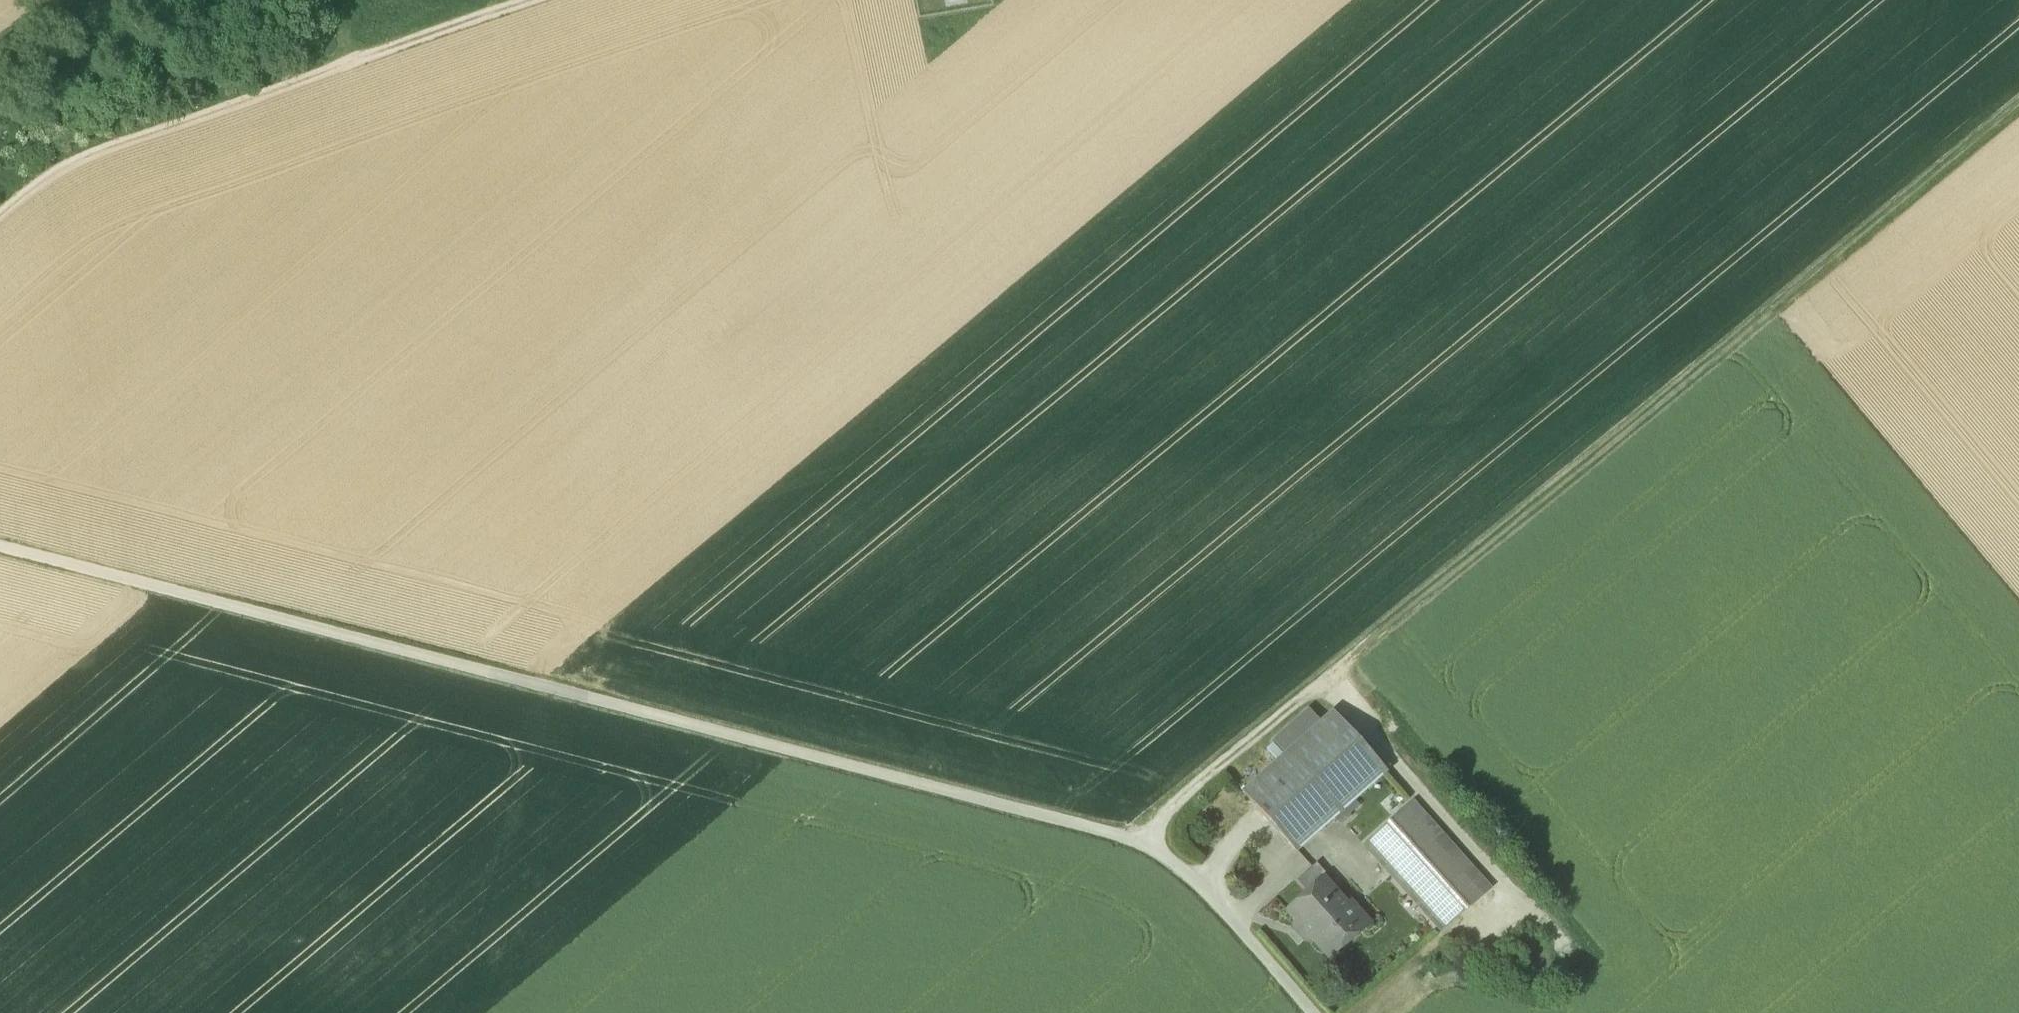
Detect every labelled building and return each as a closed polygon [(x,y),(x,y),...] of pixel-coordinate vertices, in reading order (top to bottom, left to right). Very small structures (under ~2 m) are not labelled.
[(1332,713),(1242,793),(1295,852),(1385,773),(1332,713)] [(1489,890),(1411,803),(1363,846),(1441,933),(1489,890)] [(1315,864),(1296,881),(1308,894),(1322,882),(1323,883),(1328,878),(1315,864)] [(1323,883),(1322,882),(1308,894),(1288,912),(1327,955),(1337,947),(1344,947),(1349,942),(1350,935),(1360,926),(1323,883)]
